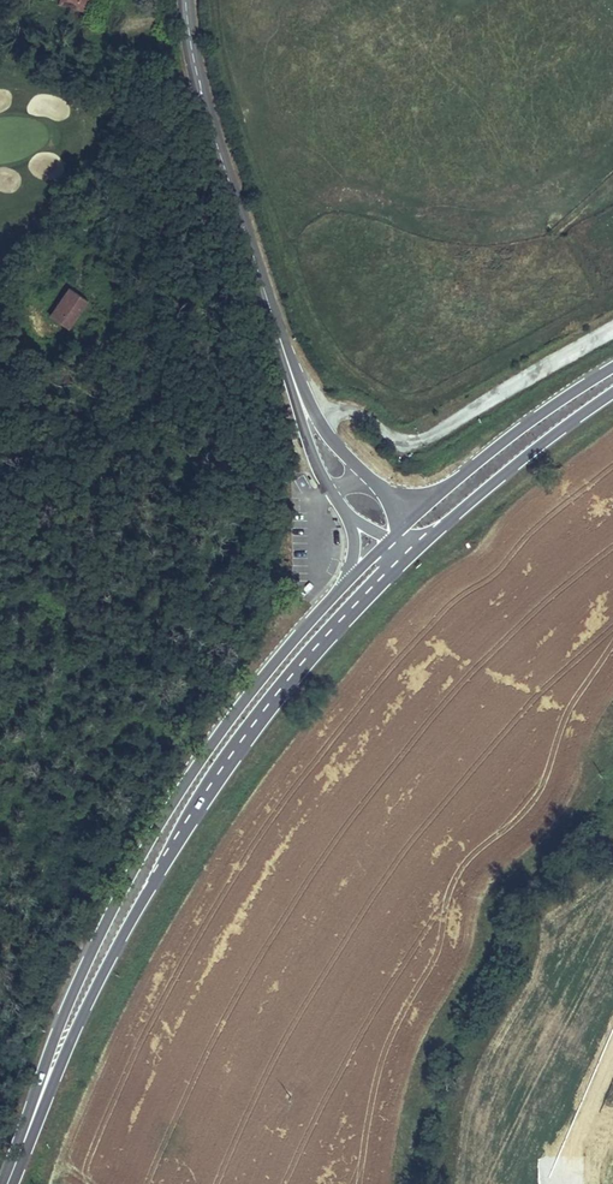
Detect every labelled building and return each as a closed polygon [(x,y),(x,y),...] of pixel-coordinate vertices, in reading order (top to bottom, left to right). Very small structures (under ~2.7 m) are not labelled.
[(53,332),(70,306),(69,306),(51,294),(34,320),(53,332)]
